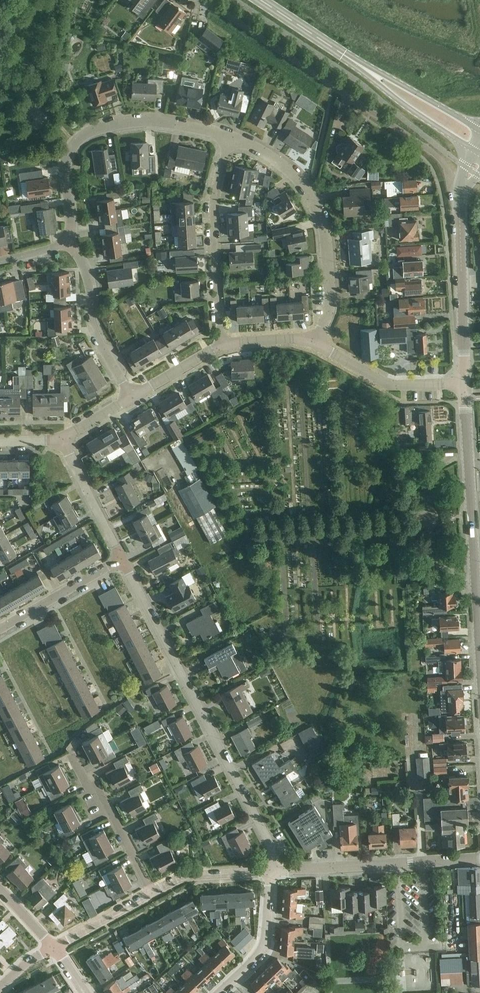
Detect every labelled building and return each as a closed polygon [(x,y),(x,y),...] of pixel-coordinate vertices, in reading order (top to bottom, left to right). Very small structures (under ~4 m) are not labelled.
[(135,2),(132,6),(137,11),(136,13),(142,18),(156,0),(133,0),(135,2)] [(155,11),(162,16),(159,20),(165,25),(164,26),(174,34),(181,25),(177,23),(185,12),(178,7),(177,9),(172,4),(173,3),(169,0),(164,0),(155,11)] [(222,40),(206,28),(199,38),(215,50),(222,40)] [(132,36),(125,31),(121,36),(127,41),(132,36)] [(98,51),(105,49),(104,41),(96,43),(98,51)] [(121,64),(114,66),(116,72),(123,70),(121,64)] [(180,85),(177,102),(198,106),(202,89),(203,83),(197,82),(198,80),(182,77),(181,85),(180,85)] [(148,83),(132,83),(132,98),(147,99),(147,100),(155,100),(156,93),(163,93),(163,79),(148,78),(148,83)] [(108,95),(117,93),(112,79),(101,83),(100,81),(87,85),(93,104),(107,100),(105,95),(108,94),(108,95)] [(249,96),(243,94),(244,91),(232,88),(229,97),(220,95),(216,111),(237,116),(238,111),(245,112),(249,96)] [(302,94),(296,103),(301,107),(311,113),(317,105),(307,98),(302,94)] [(275,103),(274,105),(260,98),(250,119),(256,122),(255,124),(260,127),(261,125),(263,126),(267,117),(274,120),(272,123),(280,127),(288,112),(280,109),(282,106),(275,103)] [(284,140),(303,152),(313,137),(294,125),(295,123),(289,118),(282,128),(289,133),(284,140)] [(344,147),(342,146),(339,146),(337,150),(337,152),(338,153),(332,161),(339,167),(345,159),(351,163),(362,146),(350,138),(344,147)] [(131,143),(132,167),(147,166),(148,172),(155,172),(155,156),(148,156),(147,142),(131,143)] [(189,173),(190,167),(202,169),(206,151),(196,149),(196,151),(178,147),(177,153),(171,151),(168,166),(175,167),(174,170),(189,173)] [(107,148),(92,151),(96,175),(104,174),(103,172),(117,170),(115,156),(108,157),(107,148)] [(353,177),(360,167),(353,162),(347,172),(353,177)] [(232,179),(250,183),(252,175),(257,176),(258,170),(234,165),(232,179)] [(170,178),(171,170),(165,168),(163,177),(170,178)] [(42,169),(19,172),(20,182),(26,181),(29,197),(50,193),(48,177),(43,178),(42,169)] [(377,179),(378,170),(368,170),(367,179),(377,179)] [(396,191),(416,190),(416,178),(385,180),(385,186),(390,185),(390,187),(396,186),(396,191)] [(249,191),(250,183),(232,179),(229,193),(240,195),(239,201),(251,204),(254,191),(249,191)] [(284,191),(279,194),(273,186),(267,190),(265,203),(267,206),(274,202),(283,216),(295,209),(284,191)] [(343,198),(344,214),(363,212),(362,203),(369,203),(368,189),(353,190),(354,197),(343,198)] [(98,211),(115,209),(113,198),(119,197),(118,191),(106,193),(107,199),(97,200),(98,211)] [(193,212),(193,201),(192,194),(183,192),(183,202),(170,203),(171,214),(193,212)] [(400,208),(417,207),(417,194),(400,195),(400,200),(390,201),(390,205),(400,205),(400,208)] [(21,212),(34,210),(36,220),(38,220),(40,234),(50,232),(56,231),(52,207),(49,208),(48,202),(20,206),(21,212)] [(227,225),(247,223),(247,216),(252,216),(252,206),(237,207),(238,213),(226,214),(227,225)] [(123,225),(122,214),(121,208),(115,209),(98,211),(100,223),(104,222),(105,228),(123,225)] [(177,224),(194,223),(193,212),(171,214),(170,214),(170,220),(177,219),(177,224)] [(416,219),(407,220),(407,217),(401,217),(401,213),(387,214),(388,226),(399,225),(399,239),(418,238),(417,237),(419,235),(419,232),(417,231),(417,229),(416,229),(416,219)] [(178,235),(195,234),(194,223),(177,224),(178,235)] [(247,223),(227,225),(228,236),(240,236),(240,241),(254,240),(253,230),(248,230),(247,223)] [(103,245),(120,243),(126,242),(123,225),(105,228),(106,234),(102,234),(103,245)] [(289,249),(306,246),(303,230),(290,232),(289,227),(272,230),(273,238),(286,236),(289,249)] [(351,262),(371,261),(369,238),(373,237),(372,230),(354,232),(355,238),(349,239),(351,262)] [(195,234),(178,235),(178,246),(196,245),(195,234)] [(120,243),(103,245),(105,256),(109,256),(110,262),(122,260),(120,243)] [(252,251),(268,250),(267,244),(245,245),(245,251),(229,252),(230,270),(242,269),(242,264),(253,263),(252,251)] [(397,247),(398,254),(421,253),(420,245),(397,247)] [(176,271),(197,270),(196,256),(183,256),(182,250),(169,251),(170,260),(175,259),(176,271)] [(286,263),(287,274),(303,273),(302,267),(308,267),(307,256),(295,256),(295,262),(286,263)] [(403,259),(399,260),(399,267),(404,267),(404,274),(422,273),(421,260),(404,261),(403,259)] [(131,268),(143,266),(142,260),(123,262),(124,268),(107,271),(110,287),(133,283),(131,268)] [(358,276),(349,277),(350,291),(369,289),(368,282),(372,282),(371,269),(358,270),(358,276)] [(53,284),(69,283),(69,272),(52,273),(53,284)] [(27,278),(30,290),(36,288),(33,276),(27,278)] [(423,287),(421,286),(421,280),(404,280),(404,278),(396,279),(396,286),(404,285),(405,294),(422,292),(421,291),(423,290),(423,287)] [(198,293),(198,280),(181,281),(181,288),(174,288),(175,300),(193,299),(193,293),(198,293)] [(1,283),(6,310),(13,309),(11,301),(25,299),(22,281),(13,283),(12,281),(1,283)] [(47,301),(53,301),(66,300),(66,294),(70,294),(69,283),(53,284),(53,294),(47,294),(47,301)] [(289,302),(290,317),(294,317),(294,318),(302,317),(302,316),(304,316),(303,308),(309,307),(308,294),(302,295),(302,301),(289,302)] [(137,302),(133,295),(125,299),(129,306),(137,302)] [(250,305),(251,320),(255,320),(255,321),(262,320),(262,319),(263,319),(263,310),(269,310),(268,297),(262,298),(262,304),(250,305)] [(290,317),(289,302),(277,303),(276,297),(270,297),(271,310),(277,309),(278,318),(279,318),(279,319),(286,319),(286,317),(290,317)] [(423,299),(422,297),(399,298),(399,308),(408,308),(408,314),(424,312),(423,299)] [(251,320),(250,305),(237,306),(237,299),(230,300),(231,310),(231,313),(238,312),(238,321),(239,320),(240,322),(247,321),(247,320),(251,320)] [(54,318),(71,317),(71,306),(66,306),(66,300),(53,301),(54,318)] [(394,327),(414,325),(414,315),(393,317),(394,327)] [(48,335),(55,335),(68,335),(67,329),(72,328),(71,317),(54,318),(54,320),(47,320),(48,335)] [(174,326),(182,339),(193,333),(194,335),(199,332),(192,319),(187,322),(185,319),(174,326)] [(171,346),(182,339),(174,326),(163,332),(165,335),(160,338),(167,351),(173,348),(171,346)] [(406,327),(391,328),(382,328),(379,328),(379,329),(376,329),(360,330),(362,358),(378,356),(377,343),(380,342),(380,343),(406,342),(407,352),(416,352),(426,352),(425,333),(417,334),(417,328),(406,329),(406,327)] [(61,344),(58,335),(51,337),(54,346),(61,344)] [(162,354),(167,351),(160,338),(155,341),(153,338),(142,345),(150,359),(160,352),(162,354)] [(139,365),(150,359),(142,345),(130,352),(132,355),(127,358),(134,370),(140,367),(139,365)] [(82,379),(99,369),(91,356),(80,363),(77,358),(66,364),(72,375),(78,372),(82,379)] [(232,379),(253,377),(252,358),(245,359),(245,360),(231,361),(232,379)] [(51,364),(43,364),(43,374),(51,374),(51,364)] [(99,369),(82,379),(86,385),(84,386),(87,392),(84,394),(87,400),(98,393),(95,388),(106,382),(99,369)] [(221,372),(215,376),(223,388),(229,385),(221,372)] [(196,399),(215,388),(207,374),(199,379),(200,380),(189,387),(196,399)] [(4,396),(5,415),(19,415),(19,398),(25,397),(25,387),(26,387),(26,375),(18,375),(19,394),(12,394),(12,396),(4,396)] [(63,414),(63,401),(69,401),(69,395),(70,395),(70,389),(69,389),(69,385),(66,385),(61,385),(60,385),(60,393),(56,393),(56,395),(48,396),(49,414),(63,414)] [(220,385),(215,388),(225,403),(230,400),(220,385)] [(49,414),(48,396),(40,396),(40,393),(33,394),(34,415),(49,414)] [(185,406),(186,405),(179,393),(168,399),(167,398),(159,402),(167,416),(185,406)] [(186,405),(185,406),(189,413),(195,409),(191,402),(186,405)] [(77,414),(79,406),(73,404),(71,412),(77,414)] [(397,420),(401,420),(401,422),(409,422),(409,418),(413,418),(414,423),(421,423),(421,439),(431,439),(431,423),(430,406),(416,406),(400,407),(400,408),(396,408),(397,420)] [(142,435),(159,425),(149,408),(143,412),(144,413),(131,421),(136,428),(130,431),(140,447),(147,443),(142,435)] [(202,423),(196,414),(190,418),(195,427),(202,423)] [(184,428),(179,430),(173,420),(166,425),(174,439),(182,435),(183,436),(187,434),(184,428)] [(132,449),(131,449),(133,447),(125,434),(119,438),(114,429),(98,439),(97,437),(87,443),(96,459),(105,453),(109,460),(127,451),(134,463),(140,460),(134,448),(132,449)] [(183,443),(172,449),(187,475),(198,469),(183,443)] [(7,475),(18,475),(18,460),(7,460),(7,475)] [(18,460),(18,475),(29,475),(29,460),(18,460)] [(126,508),(139,501),(128,480),(133,478),(130,471),(117,478),(121,484),(115,487),(126,508)] [(198,480),(173,493),(188,521),(196,516),(213,507),(198,480)] [(59,514),(71,506),(69,503),(71,502),(67,496),(66,497),(65,495),(58,499),(55,494),(44,501),(47,506),(52,503),(59,514)] [(163,494),(154,499),(153,499),(147,502),(150,508),(166,499),(163,494)] [(53,517),(55,522),(62,534),(73,527),(70,522),(78,517),(77,516),(78,515),(75,509),(73,510),(71,506),(59,514),(53,517)] [(17,516),(22,513),(19,507),(14,510),(17,516)] [(139,532),(152,525),(146,514),(149,512),(146,507),(135,512),(138,518),(133,521),(139,532)] [(213,507),(196,516),(210,543),(227,534),(213,507)] [(152,525),(139,532),(144,543),(150,540),(153,546),(164,540),(161,535),(158,536),(152,525)] [(181,526),(168,533),(172,541),(185,534),(181,526)] [(75,536),(84,531),(81,527),(72,532),(75,536)] [(66,541),(75,536),(72,532),(64,537),(66,541)] [(179,562),(175,556),(180,554),(178,549),(190,543),(185,534),(172,541),(157,549),(160,554),(148,561),(155,575),(179,562)] [(10,544),(5,535),(0,537),(0,550),(10,544)] [(54,548),(62,543),(60,539),(51,544),(54,548)] [(82,548),(89,561),(100,555),(93,542),(82,548)] [(0,550),(0,558),(2,561),(15,554),(10,544),(0,550)] [(56,552),(54,548),(51,544),(42,549),(47,557),(56,552)] [(79,567),(89,561),(82,548),(71,554),(79,567)] [(68,573),(79,567),(71,554),(61,560),(68,573)] [(19,568),(28,563),(26,558),(17,564),(19,568)] [(57,580),(68,573),(61,560),(50,567),(56,577),(57,580)] [(267,561),(262,564),(266,572),(272,569),(267,561)] [(11,573),(19,568),(17,564),(8,569),(11,573)] [(49,565),(44,568),(48,574),(51,580),(56,577),(50,567),(49,565)] [(201,566),(195,569),(200,577),(206,574),(201,566)] [(41,569),(36,572),(38,574),(41,580),(46,578),(41,569)] [(27,580),(34,593),(45,587),(41,580),(38,574),(27,580)] [(165,596),(173,611),(195,599),(188,584),(186,585),(182,577),(170,583),(174,592),(165,596)] [(23,599),(34,593),(27,580),(16,587),(23,599)] [(124,604),(122,601),(115,586),(109,589),(118,607),(124,604)] [(13,605),(23,599),(16,587),(6,593),(13,605)] [(113,609),(118,607),(109,589),(104,592),(113,609)] [(109,612),(113,609),(104,592),(98,595),(105,607),(106,606),(109,612)] [(422,613),(446,612),(446,606),(457,606),(457,594),(452,594),(452,592),(437,593),(438,593),(431,594),(431,599),(438,598),(438,606),(430,607),(430,605),(422,606),(422,613)] [(13,605),(6,593),(0,596),(0,607),(2,611),(13,605)] [(200,633),(203,639),(216,632),(211,623),(214,622),(209,613),(217,609),(213,601),(200,608),(203,614),(186,623),(193,637),(200,633)] [(114,624),(130,616),(124,604),(118,607),(113,609),(109,612),(108,612),(114,624)] [(121,636),(137,627),(130,616),(114,624),(121,636)] [(447,629),(459,629),(458,620),(456,620),(455,616),(439,616),(439,618),(431,619),(432,624),(439,624),(440,630),(441,630),(441,637),(448,637),(447,629)] [(62,640),(61,637),(53,622),(48,625),(57,642),(62,640)] [(51,645),(57,642),(48,625),(42,628),(51,645)] [(143,639),(138,630),(137,627),(121,636),(127,647),(143,639)] [(47,647),(51,645),(42,628),(37,630),(43,642),(44,642),(47,647)] [(444,652),(460,651),(459,638),(443,639),(443,637),(424,638),(425,647),(443,646),(444,652)] [(53,660),(69,651),(62,639),(62,640),(57,642),(51,645),(47,647),(47,648),(53,660)] [(149,651),(146,645),(143,639),(127,647),(133,659),(149,651)] [(216,663),(224,678),(237,671),(238,673),(246,669),(237,650),(235,651),(231,643),(204,658),(208,667),(216,663)] [(59,671),(75,663),(69,651),(53,660),(59,671)] [(155,662),(153,660),(149,651),(133,659),(139,671),(155,662)] [(460,669),(460,659),(445,660),(438,661),(438,672),(446,672),(446,676),(435,677),(435,683),(447,682),(446,680),(461,679),(461,669),(460,669)] [(145,683),(161,674),(155,662),(139,671),(145,683)] [(65,683),(81,675),(75,663),(59,671),(65,683)] [(87,686),(84,681),(81,675),(65,683),(71,695),(87,686)] [(235,718),(251,710),(241,690),(248,686),(245,681),(220,694),(227,707),(229,706),(235,718)] [(152,693),(162,711),(176,703),(167,685),(160,689),(158,683),(145,690),(148,695),(152,693)] [(427,692),(435,692),(435,691),(437,691),(436,684),(427,684),(427,692)] [(444,711),(462,710),(462,699),(462,689),(461,689),(461,684),(442,685),(443,690),(447,690),(448,700),(443,701),(444,711)] [(93,698),(92,695),(87,686),(71,695),(77,706),(93,698)] [(9,691),(7,687),(0,690),(0,705),(13,699),(9,691)] [(84,718),(100,710),(93,698),(77,706),(84,718)] [(18,707),(13,699),(0,705),(0,712),(3,719),(19,710),(18,707)] [(120,706),(116,711),(121,715),(125,710),(120,706)] [(9,730),(25,722),(19,710),(3,719),(9,730)] [(249,727),(266,719),(263,713),(246,722),(249,727)] [(168,724),(178,742),(192,734),(183,716),(176,719),(174,714),(161,720),(164,726),(168,724)] [(446,733),(464,732),(464,723),(465,723),(465,717),(463,717),(463,715),(445,716),(445,714),(437,714),(437,717),(445,717),(445,725),(440,725),(440,732),(446,732),(446,733)] [(32,734),(27,724),(25,722),(9,730),(16,742),(32,734)] [(150,724),(144,727),(147,733),(154,730),(150,724)] [(108,741),(103,732),(100,726),(88,733),(90,738),(82,743),(83,744),(82,746),(86,753),(108,741)] [(305,742),(316,737),(310,726),(299,732),(305,742)] [(136,737),(142,733),(138,727),(132,730),(136,737)] [(242,753),(255,747),(249,735),(251,734),(247,728),(231,736),(234,742),(236,741),(242,753)] [(432,742),(444,741),(444,733),(432,734),(432,735),(432,742)] [(38,745),(35,741),(32,734),(16,742),(12,744),(14,748),(18,747),(22,754),(38,745)] [(272,739),(275,745),(284,741),(281,734),(272,739)] [(116,756),(113,751),(108,741),(86,753),(89,760),(91,760),(92,762),(100,757),(103,763),(116,756)] [(186,760),(192,771),(207,764),(200,752),(201,752),(198,745),(194,747),(191,741),(174,750),(180,762),(186,760)] [(448,758),(466,757),(465,743),(461,743),(453,743),(453,744),(448,744),(448,742),(438,743),(439,747),(447,747),(448,758)] [(28,766),(44,757),(38,745),(22,754),(28,766)] [(295,756),(289,759),(278,766),(269,752),(251,764),(265,786),(270,783),(285,773),(285,774),(300,764),(295,756)] [(129,761),(128,761),(125,756),(113,762),(116,767),(105,773),(111,785),(115,783),(117,787),(131,780),(131,779),(137,776),(129,761)] [(430,776),(428,757),(416,758),(417,776),(430,776)] [(163,758),(158,761),(161,766),(166,763),(163,758)] [(153,774),(160,770),(156,763),(149,766),(153,774)] [(43,785),(65,773),(61,766),(59,766),(59,765),(50,769),(48,764),(35,770),(38,775),(43,785)] [(446,773),(446,766),(433,767),(433,774),(446,773)] [(313,769),(307,767),(305,773),(311,775),(313,769)] [(43,785),(48,794),(51,800),(63,793),(60,788),(69,784),(68,782),(69,780),(65,773),(43,785)] [(292,785),(285,774),(285,773),(270,783),(277,794),(292,785)] [(204,774),(190,781),(199,797),(205,794),(206,797),(221,789),(215,778),(208,782),(204,774)] [(308,785),(313,783),(309,775),(304,778),(308,785)] [(450,799),(464,798),(468,798),(467,785),(468,785),(467,775),(442,777),(442,782),(449,781),(450,798),(450,799)] [(397,777),(397,785),(406,784),(406,776),(397,777)] [(143,789),(140,784),(128,790),(131,795),(120,801),(126,813),(130,811),(132,815),(146,808),(142,801),(144,800),(139,791),(143,789)] [(292,785),(277,794),(285,806),(299,797),(292,785)] [(316,795),(323,791),(321,786),(313,790),(316,795)] [(12,791),(5,794),(9,801),(15,798),(12,791)] [(450,799),(450,798),(444,799),(444,796),(423,797),(424,818),(440,817),(441,823),(462,821),(462,824),(465,824),(465,821),(467,821),(467,807),(464,807),(464,798),(450,799)] [(309,797),(302,801),(305,806),(312,802),(309,798),(309,797)] [(218,801),(204,808),(213,824),(219,821),(220,824),(235,816),(229,805),(221,809),(218,801)] [(59,821),(76,812),(72,805),(70,804),(70,803),(61,807),(59,802),(46,808),(49,814),(54,811),(59,821)] [(26,803),(17,808),(22,817),(31,813),(26,803)] [(357,847),(356,834),(356,827),(358,827),(357,815),(343,816),(342,804),(332,804),(334,825),(340,825),(340,835),(341,848),(357,847)] [(305,850),(331,833),(313,805),(310,807),(304,811),(287,822),(305,850)] [(20,818),(15,812),(11,816),(16,822),(20,818)] [(54,823),(59,833),(62,838),(74,832),(71,826),(80,822),(79,821),(80,819),(76,812),(59,821),(54,823)] [(158,817),(155,812),(142,818),(145,824),(135,829),(141,841),(145,839),(147,843),(160,836),(157,830),(159,828),(154,819),(158,817)] [(400,845),(415,844),(414,827),(407,827),(407,821),(399,822),(399,813),(392,813),(392,826),(399,826),(400,845)] [(35,814),(27,817),(31,824),(38,820),(35,814)] [(465,825),(465,824),(462,824),(462,821),(441,823),(442,847),(464,846),(463,827),(465,825)] [(369,846),(385,845),(384,832),(383,832),(383,824),(372,825),(372,833),(368,833),(369,846)] [(88,850),(108,839),(103,830),(95,834),(93,828),(80,835),(88,850)] [(236,828),(221,836),(227,847),(231,845),(237,857),(251,850),(245,838),(246,837),(243,831),(239,833),(236,828)] [(77,834),(71,837),(74,843),(79,840),(77,834)] [(0,836),(0,862),(10,853),(1,843),(4,840),(0,836)] [(172,845),(169,838),(156,845),(160,852),(149,857),(156,869),(159,867),(161,871),(177,863),(173,857),(175,856),(171,846),(172,845)] [(88,850),(93,859),(96,865),(108,858),(105,853),(113,849),(108,839),(88,850)] [(204,850),(211,846),(208,840),(201,844),(204,850)] [(51,865),(56,861),(51,855),(46,860),(51,865)] [(27,865),(18,856),(5,867),(9,872),(6,875),(11,880),(12,879),(21,889),(33,878),(24,868),(27,865)] [(112,882),(126,874),(121,865),(113,869),(110,863),(98,870),(101,875),(107,872),(112,882)] [(475,867),(475,866),(474,866),(474,867),(458,868),(459,892),(464,892),(479,892),(479,867),(475,867)] [(77,869),(68,873),(71,881),(80,876),(77,869)] [(56,892),(42,877),(39,873),(33,878),(37,882),(31,887),(35,891),(29,897),(39,908),(56,892)] [(109,893),(111,894),(114,900),(126,893),(123,888),(131,884),(126,874),(112,882),(105,886),(109,893)] [(79,879),(72,882),(75,890),(82,886),(79,879)] [(374,903),(374,904),(386,903),(385,885),(369,886),(370,903),(374,903)] [(84,886),(76,890),(79,896),(87,892),(84,886)] [(374,903),(370,903),(369,886),(365,886),(365,891),(358,891),(358,909),(374,908),(374,904),(374,903)] [(342,905),(346,905),(345,887),(329,888),(330,906),(342,905)] [(358,909),(358,891),(349,892),(349,887),(345,887),(346,905),(342,905),(342,910),(358,909)] [(283,902),(296,903),(296,895),(305,895),(305,888),(294,888),(294,890),(283,889),(283,902)] [(240,916),(240,904),(239,890),(234,890),(234,893),(226,893),(227,905),(234,905),(236,930),(241,930),(241,928),(241,924),(241,920),(240,916)] [(246,916),(245,904),(253,904),(252,892),(244,892),(244,890),(239,890),(240,904),(240,916),(246,916)] [(227,905),(226,893),(219,894),(219,891),(214,892),(214,906),(227,905)] [(201,907),(214,906),(214,892),(208,892),(208,894),(201,895),(201,907)] [(464,892),(465,915),(466,915),(466,923),(467,923),(479,922),(479,916),(479,892),(464,892)] [(68,897),(64,893),(53,902),(57,906),(48,914),(57,924),(61,921),(64,925),(75,915),(70,909),(72,908),(65,900),(68,897)] [(89,898),(82,901),(90,917),(97,913),(89,898)] [(199,930),(191,915),(198,911),(192,900),(185,904),(184,902),(179,905),(186,918),(192,928),(194,932),(195,933),(199,930)] [(295,912),(296,903),(283,902),(282,915),(292,915),(292,918),(303,918),(304,912),(295,912)] [(192,928),(186,918),(179,905),(174,907),(175,909),(168,913),(174,924),(182,920),(187,930),(192,928)] [(163,930),(174,924),(168,913),(162,916),(161,914),(156,917),(163,930)] [(324,917),(309,916),(308,927),(320,929),(320,930),(322,931),(323,928),(322,928),(323,923),(324,923),(324,917)] [(153,936),(163,930),(156,917),(152,919),(153,921),(147,925),(153,936)] [(6,924),(3,920),(0,923),(0,929),(1,928),(4,931),(0,934),(0,947),(4,943),(7,946),(13,940),(11,938),(16,934),(6,923),(6,924)] [(364,930),(363,922),(355,922),(355,930),(364,930)] [(479,953),(479,922),(467,923),(469,953),(479,953)] [(146,940),(153,936),(147,925),(140,929),(139,927),(134,929),(142,942),(144,946),(147,952),(150,957),(155,955),(146,940)] [(281,940),(293,941),(294,935),(302,935),(303,927),(292,926),(291,928),(281,928),(281,940)] [(330,927),(330,934),(343,933),(343,926),(330,927)] [(240,949),(252,937),(244,928),(232,941),(240,949)] [(144,946),(142,942),(134,929),(130,932),(131,934),(122,939),(126,946),(128,945),(130,949),(137,946),(139,949),(139,948),(144,946)] [(216,953),(225,963),(234,954),(227,946),(229,945),(222,938),(218,942),(223,947),(216,953)] [(117,939),(112,942),(118,953),(123,949),(117,939)] [(293,950),(293,941),(281,940),(280,953),(290,953),(290,956),(301,956),(301,950),(293,950)] [(211,958),(205,952),(199,946),(196,949),(202,955),(217,970),(225,963),(216,953),(211,958)] [(92,971),(113,957),(110,953),(101,959),(97,952),(87,959),(91,966),(89,967),(92,971)] [(469,953),(469,954),(465,954),(467,984),(479,983),(479,953),(469,953)] [(107,968),(121,958),(118,954),(113,957),(92,971),(95,976),(97,974),(101,981),(111,974),(107,968)] [(129,955),(124,959),(129,967),(134,963),(129,955)] [(208,979),(217,970),(202,955),(198,959),(204,965),(199,970),(208,979)] [(463,983),(462,970),(466,970),(465,957),(439,958),(440,985),(463,983)] [(294,969),(292,971),(286,964),(284,966),(277,958),(268,967),(277,977),(282,982),(288,976),(291,979),(297,972),(294,969)] [(282,982),(277,977),(268,967),(259,975),(268,985),(273,980),(279,986),(283,983),(282,982)] [(208,979),(199,970),(194,975),(188,969),(184,973),(199,988),(208,979)] [(303,986),(312,978),(304,969),(299,974),(302,978),(299,982),(303,986)] [(199,988),(184,973),(181,975),(187,981),(180,987),(186,992),(193,992),(199,988)] [(34,985),(38,992),(39,992),(50,992),(53,992),(52,990),(59,987),(52,975),(34,985)] [(268,985),(259,975),(250,984),(257,992),(256,992),(264,992),(262,991),(268,985)] [(136,980),(133,976),(126,981),(122,976),(115,980),(103,988),(106,992),(117,992),(136,980)] [(138,985),(137,983),(139,982),(137,979),(136,980),(117,992),(125,992),(138,985)] [(158,991),(152,983),(148,986),(152,992),(154,992),(158,991)] [(19,992),(39,992),(38,992),(34,985),(19,992)]
